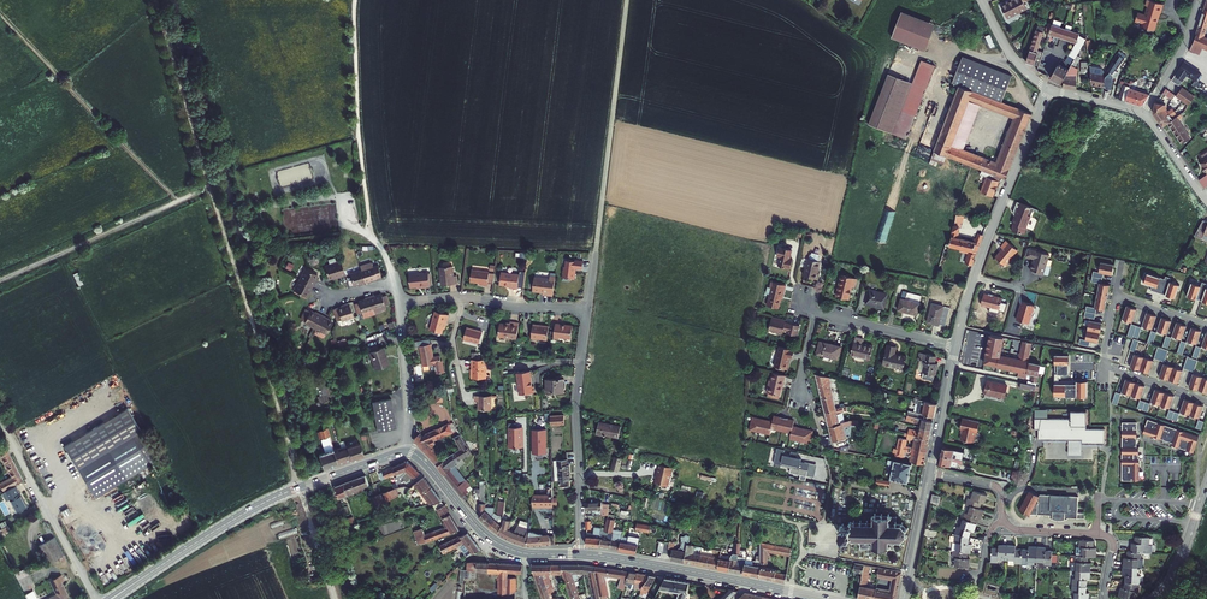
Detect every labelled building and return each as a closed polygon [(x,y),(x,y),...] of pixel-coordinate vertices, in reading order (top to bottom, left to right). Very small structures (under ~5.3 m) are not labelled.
[(1005,19),(1024,9),(1021,2),(1025,0),(1006,0),(1003,2),(1004,4),(999,6),(1005,19)] [(1135,13),(1132,21),(1139,24),(1138,27),(1144,29),(1145,31),(1149,32),(1149,31),(1151,31),(1154,21),(1156,22),(1158,13),(1159,14),(1162,6),(1147,1),(1142,16),(1135,13)] [(1197,42),(1193,50),(1206,54),(1206,9),(1197,42)] [(902,10),(892,36),(925,50),(936,23),(902,10)] [(1074,43),(1064,61),(1070,64),(1083,40),(1083,39),(1077,34),(1077,32),(1050,24),(1046,35),(1057,38),(1055,41),(1058,43),(1060,43),(1063,44),(1063,39),(1074,43)] [(1036,25),(1024,63),(1031,66),(1036,67),(1035,69),(1042,72),(1047,55),(1040,53),(1040,55),(1036,53),(1036,51),(1035,51),(1041,27),(1036,25)] [(1083,39),(1085,54),(1087,54),(1087,52),(1088,52),(1088,50),(1097,47),(1094,39),(1092,40),(1091,37),(1083,39)] [(1105,69),(1109,77),(1110,76),(1112,78),(1115,74),(1113,72),(1122,59),(1115,55),(1113,59),(1111,59),(1105,69)] [(889,73),(870,124),(906,138),(935,64),(922,59),(913,83),(889,73)] [(945,84),(947,85),(946,89),(951,91),(927,153),(974,171),(973,173),(979,176),(980,179),(979,179),(977,183),(979,184),(974,194),(986,199),(992,184),(994,184),(996,180),(999,182),(1011,153),(1026,116),(995,104),(1005,77),(955,59),(945,84)] [(1056,64),(1047,78),(1059,84),(1061,81),(1063,76),(1067,69),(1056,64)] [(1181,68),(1172,80),(1180,86),(1185,81),(1189,85),(1193,77),(1181,68)] [(1088,73),(1089,86),(1101,89),(1104,77),(1088,73)] [(1061,81),(1061,88),(1074,90),(1073,77),(1069,77),(1069,76),(1063,76),(1063,81),(1061,81)] [(1117,82),(1116,87),(1120,89),(1116,100),(1138,107),(1141,105),(1147,96),(1129,90),(1129,88),(1128,87),(1128,85),(1117,82)] [(1165,89),(1162,95),(1171,101),(1170,103),(1177,108),(1180,105),(1185,109),(1188,105),(1190,107),(1196,98),(1181,88),(1175,96),(1165,89)] [(1158,104),(1155,104),(1153,113),(1154,116),(1164,130),(1169,126),(1177,139),(1183,147),(1191,140),(1178,123),(1182,120),(1181,119),(1185,116),(1183,114),(1173,122),(1171,119),(1176,114),(1172,109),(1167,113),(1164,110),(1166,105),(1158,104)] [(1036,153),(1033,164),(1048,167),(1053,144),(1039,141),(1038,147),(1043,149),(1042,155),(1036,153)] [(1199,158),(1202,163),(1199,164),(1201,167),(1200,168),(1206,172),(1206,155),(1206,154),(1199,158)] [(1197,181),(1202,188),(1206,184),(1206,176),(1197,181)] [(1014,226),(1013,234),(1026,235),(1026,230),(1033,212),(1038,214),(1039,211),(1017,204),(1013,214),(1013,218),(1015,218),(1015,220),(1014,220),(1012,226),(1014,226)] [(882,214),(878,236),(889,238),(893,216),(882,214)] [(1193,233),(1202,237),(1206,239),(1206,220),(1205,219),(1203,218),(1201,217),(1193,233)] [(983,238),(978,236),(975,245),(957,241),(958,229),(960,229),(963,219),(956,218),(955,224),(949,245),(947,245),(946,247),(977,255),(983,238)] [(1002,251),(995,259),(1004,268),(1018,253),(1007,242),(1001,249),(1002,251)] [(774,258),(772,267),(784,270),(787,260),(784,259),(786,251),(774,248),(771,257),(774,258)] [(1028,250),(1025,258),(1033,261),(1030,272),(1048,277),(1050,268),(1046,267),(1049,256),(1028,250)] [(797,257),(794,267),(800,268),(799,276),(814,280),(816,274),(814,273),(816,262),(797,257)] [(557,267),(556,278),(569,280),(570,270),(577,271),(578,261),(569,261),(569,262),(559,261),(559,268),(557,267)] [(1104,273),(1112,274),(1112,272),(1114,265),(1101,262),(1099,272),(1104,273)] [(336,263),(320,267),(323,279),(329,277),(331,279),(339,276),(336,263)] [(356,271),(344,274),(347,286),(354,284),(355,286),(364,284),(364,281),(375,278),(372,267),(368,268),(367,264),(355,267),(356,271)] [(448,266),(435,267),(436,285),(452,284),(451,275),(449,275),(448,266)] [(486,269),(467,267),(465,282),(474,283),(474,285),(483,285),(483,283),(489,284),(491,271),(485,270),(486,269)] [(300,269),(289,290),(300,296),(303,290),(305,290),(310,282),(309,281),(312,274),(300,269)] [(423,272),(403,274),(405,287),(413,286),(414,288),(424,286),(423,272)] [(1148,288),(1172,296),(1177,284),(1167,280),(1168,276),(1163,275),(1162,278),(1144,272),(1141,282),(1149,285),(1148,288)] [(514,275),(497,273),(495,284),(504,286),(504,288),(513,289),(514,275)] [(529,285),(528,291),(538,292),(538,294),(548,296),(551,277),(545,276),(545,278),(530,276),(530,278),(528,278),(527,280),(526,283),(529,285)] [(836,276),(831,298),(844,301),(847,288),(850,288),(852,280),(836,276)] [(1206,301),(1206,287),(1203,286),(1204,282),(1199,280),(1198,284),(1188,281),(1184,294),(1206,301)] [(768,290),(763,308),(775,311),(777,301),(779,302),(783,287),(767,283),(765,289),(768,290)] [(1099,283),(1097,295),(1107,297),(1108,294),(1109,285),(1102,284),(1099,283)] [(863,291),(860,306),(879,311),(883,296),(863,291)] [(977,294),(975,305),(994,309),(997,298),(988,297),(988,295),(982,293),(982,295),(977,294)] [(1106,301),(1107,297),(1097,295),(1095,307),(1097,308),(1105,309),(1106,301)] [(361,301),(353,302),(355,314),(367,311),(368,316),(375,314),(374,312),(380,311),(379,308),(383,307),(381,297),(377,298),(376,296),(369,299),(368,297),(360,299),(361,301)] [(897,300),(894,312),(913,318),(917,305),(897,300)] [(1016,303),(1011,321),(1023,324),(1028,305),(1016,303)] [(339,306),(332,308),(335,320),(347,317),(343,304),(338,305),(339,306)] [(928,305),(923,324),(935,327),(940,308),(928,305)] [(1127,305),(1122,318),(1132,322),(1137,309),(1129,306),(1127,305)] [(300,308),(294,319),(298,321),(298,322),(319,334),(326,322),(320,319),(320,317),(312,312),(311,314),(300,308)] [(433,310),(428,329),(440,332),(442,322),(444,323),(446,314),(433,310)] [(1146,312),(1142,325),(1152,328),(1157,315),(1149,313),(1146,312)] [(1161,316),(1157,330),(1167,333),(1171,320),(1164,317),(1161,316)] [(768,318),(765,331),(774,333),(773,337),(779,339),(781,330),(784,331),(784,334),(794,336),(796,326),(786,323),(785,325),(782,324),(782,321),(768,318)] [(499,322),(497,335),(516,338),(518,321),(509,320),(509,323),(499,322)] [(1089,320),(1087,330),(1100,332),(1101,329),(1102,323),(1089,320)] [(1176,321),(1172,335),(1182,338),(1186,325),(1179,322),(1176,321)] [(547,324),(531,322),(530,336),(546,338),(547,324)] [(554,322),(553,336),(559,337),(559,335),(570,336),(571,324),(554,322)] [(1137,325),(1131,323),(1127,336),(1132,337),(1137,325)] [(465,324),(462,336),(478,340),(481,328),(465,324)] [(1142,327),(1137,325),(1132,337),(1138,339),(1142,327)] [(1191,326),(1187,339),(1197,343),(1201,330),(1194,327),(1191,326)] [(998,335),(974,330),(973,335),(983,336),(978,365),(990,368),(990,369),(1012,373),(1011,376),(1020,378),(1021,375),(1026,376),(1024,382),(1021,381),(1020,383),(1014,382),(1012,392),(1028,395),(1034,365),(1022,362),(1026,341),(1017,339),(1013,362),(993,358),(998,335)] [(1100,335),(1100,332),(1087,330),(1085,339),(1098,342),(1100,335)] [(1157,332),(1151,330),(1147,342),(1152,344),(1157,332)] [(1171,337),(1166,335),(1162,347),(1167,349),(1171,337)] [(855,337),(850,354),(869,359),(873,346),(867,344),(868,340),(855,337)] [(1138,341),(1133,339),(1129,350),(1135,352),(1138,341)] [(820,340),(816,353),(837,359),(840,346),(820,340)] [(1186,342),(1181,340),(1177,352),(1182,354),(1186,342)] [(432,344),(420,347),(424,368),(442,364),(441,356),(434,358),(432,344)] [(888,344),(883,363),(904,368),(906,355),(895,353),(897,346),(888,344)] [(1201,347),(1196,345),(1192,357),(1197,359),(1201,347)] [(1162,349),(1157,347),(1153,358),(1159,360),(1162,349)] [(776,349),(771,368),(784,372),(786,361),(788,361),(791,352),(776,349)] [(1168,350),(1162,349),(1159,360),(1164,362),(1168,350)] [(924,371),(922,377),(934,380),(938,363),(935,362),(936,356),(920,351),(918,359),(921,360),(919,370),(924,371)] [(377,353),(363,357),(368,374),(382,369),(377,353)] [(1051,353),(1051,372),(1065,372),(1065,353),(1051,353)] [(1144,357),(1134,354),(1130,367),(1132,367),(1140,370),(1144,357)] [(1154,361),(1144,357),(1140,370),(1141,371),(1149,373),(1154,361)] [(1192,358),(1186,357),(1182,368),(1188,370),(1192,358)] [(1197,360),(1192,358),(1188,370),(1193,372),(1197,360)] [(471,360),(471,379),(486,379),(486,360),(471,360)] [(1173,367),(1163,364),(1159,377),(1165,379),(1169,380),(1173,367)] [(1183,370),(1173,367),(1169,380),(1173,381),(1179,383),(1183,370)] [(529,386),(527,370),(514,372),(517,394),(532,392),(531,385),(529,386)] [(828,417),(834,440),(848,436),(845,425),(853,423),(861,423),(862,419),(851,418),(842,421),(842,423),(840,423),(837,412),(848,409),(847,406),(844,407),(843,406),(850,404),(849,400),(840,403),(840,407),(836,408),(834,398),(843,395),(841,391),(842,390),(841,387),(833,389),(834,393),(832,393),(829,381),(831,381),(830,375),(816,372),(823,401),(828,417)] [(1202,377),(1192,373),(1188,386),(1191,387),(1198,389),(1202,377)] [(765,382),(762,397),(775,400),(777,391),(779,391),(783,377),(769,374),(767,383),(765,382)] [(1202,377),(1198,389),(1202,391),(1206,392),(1206,378),(1202,377)] [(1118,390),(1128,393),(1132,381),(1127,379),(1122,378),(1118,390)] [(1051,379),(1051,395),(1084,395),(1085,379),(1051,379)] [(565,380),(546,380),(546,394),(566,394),(565,380)] [(1140,384),(1132,381),(1128,393),(1138,396),(1142,384),(1140,384)] [(981,382),(978,394),(999,399),(1001,386),(981,382)] [(1151,402),(1160,405),(1164,393),(1157,390),(1155,389),(1151,402)] [(1121,393),(1116,391),(1112,403),(1117,405),(1121,393)] [(1172,395),(1164,393),(1160,405),(1170,408),(1174,396),(1172,395)] [(372,401),(377,431),(396,428),(391,397),(372,401)] [(479,402),(479,411),(492,411),(492,397),(476,397),(475,402),(479,402)] [(894,448),(893,453),(906,456),(906,455),(911,456),(910,460),(925,463),(928,448),(933,428),(939,402),(920,397),(917,410),(911,408),(910,412),(906,411),(905,416),(908,416),(908,418),(917,420),(918,415),(924,416),(922,425),(901,421),(900,429),(906,431),(905,434),(908,435),(908,437),(915,439),(913,445),(908,444),(909,438),(901,436),(898,449),(894,448)] [(1180,412),(1190,415),(1194,403),(1187,400),(1184,399),(1180,412)] [(1201,405),(1194,403),(1190,415),(1200,418),(1204,406),(1201,405)] [(127,409),(65,446),(96,499),(150,465),(132,437),(140,432),(127,409)] [(1068,455),(1081,456),(1082,443),(1105,444),(1105,430),(1086,429),(1086,413),(1070,412),(1070,419),(1035,419),(1035,429),(1038,430),(1038,440),(1068,440),(1068,455)] [(551,425),(565,424),(564,415),(550,416),(551,425)] [(755,416),(752,430),(772,434),(773,430),(793,434),(792,438),(813,443),(816,429),(795,425),(796,420),(776,416),(775,420),(768,419),(758,417),(755,416)] [(957,431),(955,441),(969,444),(971,433),(973,433),(974,422),(957,418),(955,430),(957,431)] [(1147,421),(1142,435),(1171,445),(1171,447),(1192,454),(1198,438),(1147,421)] [(599,422),(596,434),(605,436),(605,434),(619,437),(621,426),(599,422)] [(516,428),(516,423),(509,424),(509,448),(523,448),(523,428),(516,428)] [(1121,424),(1121,482),(1138,482),(1138,467),(1139,467),(1139,460),(1138,460),(1138,448),(1136,448),(1136,424),(1121,424)] [(421,434),(414,440),(423,451),(438,468),(455,488),(463,497),(471,491),(468,488),(472,484),(458,468),(465,463),(463,459),(472,454),(467,446),(460,434),(454,438),(460,450),(445,458),(437,448),(434,448),(432,446),(435,443),(434,441),(439,439),(438,438),(446,434),(447,435),(452,433),(448,425),(427,434),(424,437),(421,434)] [(546,453),(545,429),(533,430),(533,453),(546,453)] [(321,431),(313,433),(316,441),(323,439),(321,431)] [(346,446),(319,454),(324,470),(363,456),(359,443),(346,447),(346,446)] [(786,449),(778,448),(775,463),(809,470),(810,462),(802,461),(803,458),(797,457),(798,452),(792,451),(792,455),(785,453),(786,449)] [(1,489),(0,489),(0,491),(3,497),(6,495),(13,510),(25,504),(14,483),(22,479),(7,449),(0,452),(10,473),(0,478),(0,488),(1,489)] [(945,449),(941,466),(953,468),(954,465),(963,466),(964,462),(955,460),(956,456),(965,458),(966,453),(945,449)] [(615,457),(611,469),(618,471),(622,459),(615,457)] [(891,457),(890,462),(896,462),(892,477),(910,481),(914,462),(891,457)] [(560,481),(560,487),(570,486),(569,480),(571,480),(569,466),(567,466),(566,460),(556,461),(556,467),(558,467),(559,481),(560,481)] [(407,461),(379,473),(381,480),(404,471),(405,473),(396,478),(398,484),(411,481),(414,476),(416,478),(420,474),(407,461)] [(983,466),(974,464),(972,471),(981,473),(983,466)] [(655,477),(653,486),(666,490),(670,470),(656,467),(654,477),(655,477)] [(366,475),(336,486),(341,498),(349,495),(350,497),(354,496),(353,494),(363,490),(362,488),(370,485),(366,475)] [(423,477),(414,484),(429,504),(432,503),(437,512),(439,511),(448,527),(425,535),(423,528),(413,531),(418,545),(459,530),(444,505),(439,499),(423,477)] [(479,499),(479,516),(498,533),(509,540),(517,543),(528,546),(554,544),(554,536),(549,536),(549,535),(542,535),(530,532),(530,530),(518,526),(514,532),(509,529),(511,521),(503,519),(505,502),(499,501),(498,515),(494,512),(495,508),(486,507),(486,493),(486,485),(484,485),(484,481),(480,481),(479,489),(475,489),(475,499),(479,499)] [(530,495),(529,507),(549,508),(548,484),(544,484),(544,489),(539,489),(539,496),(530,495)] [(397,489),(374,497),(378,509),(400,496),(397,489)] [(1029,491),(1018,510),(1029,516),(1031,514),(1051,516),(1051,519),(1053,520),(1056,521),(1059,522),(1062,521),(1064,521),(1064,519),(1084,520),(1084,514),(1077,514),(1078,497),(1040,494),(1039,496),(1029,491)] [(955,560),(954,566),(969,568),(970,560),(967,560),(968,552),(970,553),(971,546),(968,545),(969,538),(971,533),(974,533),(978,519),(982,520),(984,511),(980,510),(982,503),(985,504),(987,496),(973,492),(971,499),(968,498),(965,506),(970,507),(968,515),(965,514),(960,527),(958,526),(955,535),(954,545),(952,545),(951,551),(952,551),(952,560),(955,560)] [(935,498),(933,507),(943,509),(945,500),(935,498)] [(585,502),(584,510),(592,510),(592,515),(601,515),(609,515),(609,504),(602,504),(602,502),(585,502)] [(64,516),(71,513),(69,507),(62,510),(64,516)] [(844,537),(844,535),(851,535),(849,537),(849,538),(849,539),(849,540),(850,540),(852,540),(853,540),(853,541),(856,541),(855,538),(860,539),(860,540),(860,541),(861,541),(861,547),(860,547),(861,549),(863,548),(892,549),(893,550),(895,547),(894,547),(894,539),(900,540),(901,541),(903,540),(902,539),(906,536),(908,536),(908,534),(907,534),(907,528),(909,528),(909,526),(907,527),(903,524),(904,522),(902,521),(901,523),(897,523),(896,518),(898,517),(896,514),(895,515),(890,515),(890,513),(888,513),(888,515),(884,514),(884,513),(882,513),(882,514),(877,514),(877,513),(876,512),(876,514),(875,514),(875,516),(873,516),(873,517),(875,518),(874,522),(870,522),(870,520),(867,520),(867,522),(863,522),(863,520),(860,520),(861,522),(856,522),(856,520),(854,520),(854,522),(853,521),(852,521),(850,522),(850,523),(850,524),(851,525),(845,525),(845,523),(843,523),(842,524),(841,525),(841,527),(842,527),(842,530),(842,533),(840,533),(840,535),(842,536),(842,537),(844,537)] [(627,553),(637,554),(640,538),(628,536),(628,537),(623,536),(623,531),(613,529),(616,520),(607,518),(605,528),(595,527),(594,534),(586,533),(586,547),(593,546),(601,548),(613,550),(627,553)] [(343,520),(325,525),(327,530),(345,525),(343,520)] [(637,523),(636,530),(650,532),(652,526),(637,523)] [(929,530),(927,538),(941,541),(942,533),(929,530)] [(468,534),(441,546),(445,555),(462,546),(466,550),(469,548),(474,554),(481,550),(468,534)] [(667,554),(665,560),(672,561),(682,563),(704,568),(712,569),(724,572),(724,570),(729,571),(738,573),(738,574),(757,578),(771,581),(780,583),(780,581),(785,582),(785,578),(786,573),(777,570),(778,568),(768,566),(769,563),(769,552),(790,556),(792,548),(761,542),(757,541),(756,563),(746,561),(740,562),(740,565),(734,563),(735,557),(740,558),(740,554),(741,554),(741,543),(733,542),(730,553),(721,551),(720,557),(695,553),(698,550),(698,548),(689,546),(690,541),(690,538),(690,535),(688,535),(687,534),(685,534),(685,535),(678,535),(677,541),(680,542),(680,548),(675,548),(674,549),(674,550),(670,550),(672,542),(665,541),(665,543),(654,541),(652,551),(657,552),(657,553),(662,554),(663,553),(667,554)] [(59,554),(49,536),(34,544),(42,557),(35,561),(37,565),(59,554)] [(1119,598),(1121,598),(1135,598),(1135,594),(1138,594),(1140,586),(1140,575),(1138,575),(1139,561),(1142,562),(1143,554),(1147,554),(1147,547),(1150,547),(1150,539),(1135,538),(1135,545),(1132,545),(1132,553),(1127,553),(1127,560),(1124,559),(1124,568),(1123,576),(1126,576),(1125,585),(1124,591),(1121,590),(1119,598)] [(1088,594),(1085,594),(1086,580),(1088,580),(1089,564),(1087,563),(1087,557),(1095,557),(1095,548),(1092,549),(1093,542),(1077,541),(1077,549),(1080,549),(1080,556),(1072,555),(1072,562),(1069,561),(1069,571),(1073,571),(1073,578),(1071,578),(1070,595),(1072,595),(1072,598),(1087,598),(1088,594)] [(991,548),(990,563),(999,563),(999,560),(1008,561),(1008,565),(1013,565),(1013,564),(1034,566),(1034,563),(1044,564),(1044,566),(1052,566),(1053,552),(1047,552),(1047,549),(1030,548),(1030,550),(1016,549),(1016,546),(999,546),(999,548),(991,548)] [(461,564),(461,570),(454,570),(454,585),(459,585),(459,598),(466,598),(466,585),(468,585),(468,571),(485,572),(484,578),(494,578),(494,594),(510,593),(510,578),(501,578),(501,573),(516,574),(516,565),(506,565),(482,563),(466,563),(461,564)] [(849,569),(854,570),(860,572),(859,576),(857,576),(855,583),(858,584),(856,596),(870,598),(894,598),(900,571),(876,567),(875,575),(880,576),(891,578),(889,590),(878,588),(865,585),(868,565),(862,564),(852,563),(849,569)] [(530,565),(543,598),(550,598),(547,592),(553,590),(548,574),(558,575),(562,574),(560,566),(550,565),(530,565)] [(573,598),(583,598),(576,578),(579,577),(580,570),(594,570),(594,566),(575,566),(560,565),(573,598)] [(594,566),(594,570),(593,574),(601,598),(607,598),(600,575),(614,577),(614,579),(616,580),(617,578),(624,579),(624,584),(630,585),(629,588),(640,590),(639,593),(642,595),(644,592),(647,594),(655,577),(644,575),(627,572),(606,567),(594,566)] [(30,584),(33,582),(26,568),(15,574),(28,598),(37,598),(30,584)] [(66,598),(69,597),(61,582),(64,581),(61,575),(50,581),(57,594),(48,598),(67,598),(66,598)] [(665,578),(659,590),(681,594),(679,598),(686,598),(690,583),(665,578)] [(711,598),(725,598),(732,591),(721,589),(711,598)]
